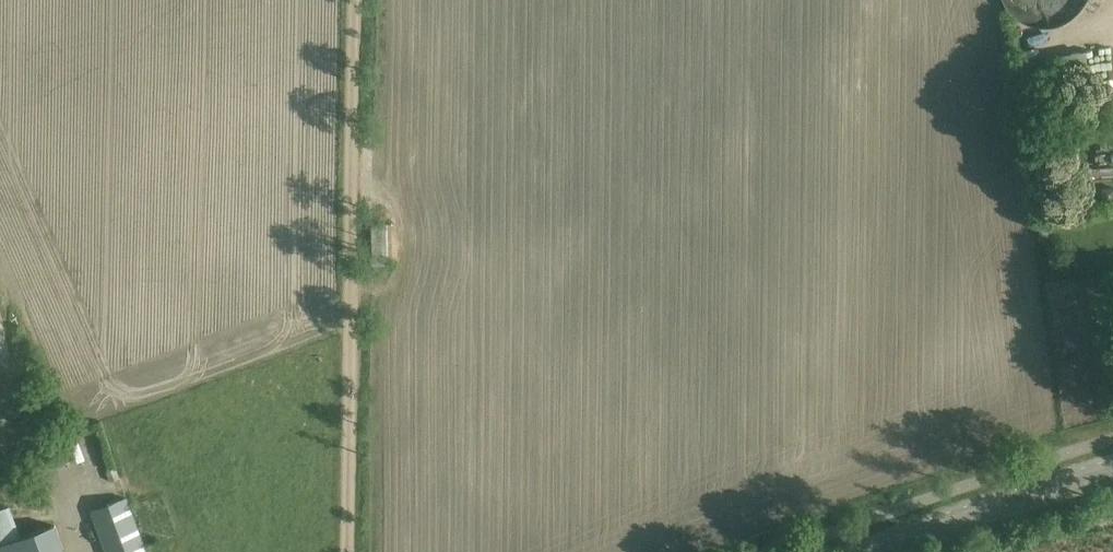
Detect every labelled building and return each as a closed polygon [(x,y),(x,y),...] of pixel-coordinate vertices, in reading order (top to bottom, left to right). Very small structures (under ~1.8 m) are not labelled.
[(1005,4),(1010,11),(1017,17),(1024,22),(1033,25),(1041,27),(1050,26),(1059,25),(1067,21),(1074,16),(1081,10),(1086,3),(1087,0),(1003,0),(1005,4)] [(91,510),(107,551),(148,551),(129,497),(91,510)] [(16,526),(5,502),(0,505),(0,533),(16,526)] [(56,526),(0,547),(0,551),(66,551),(56,526)]
